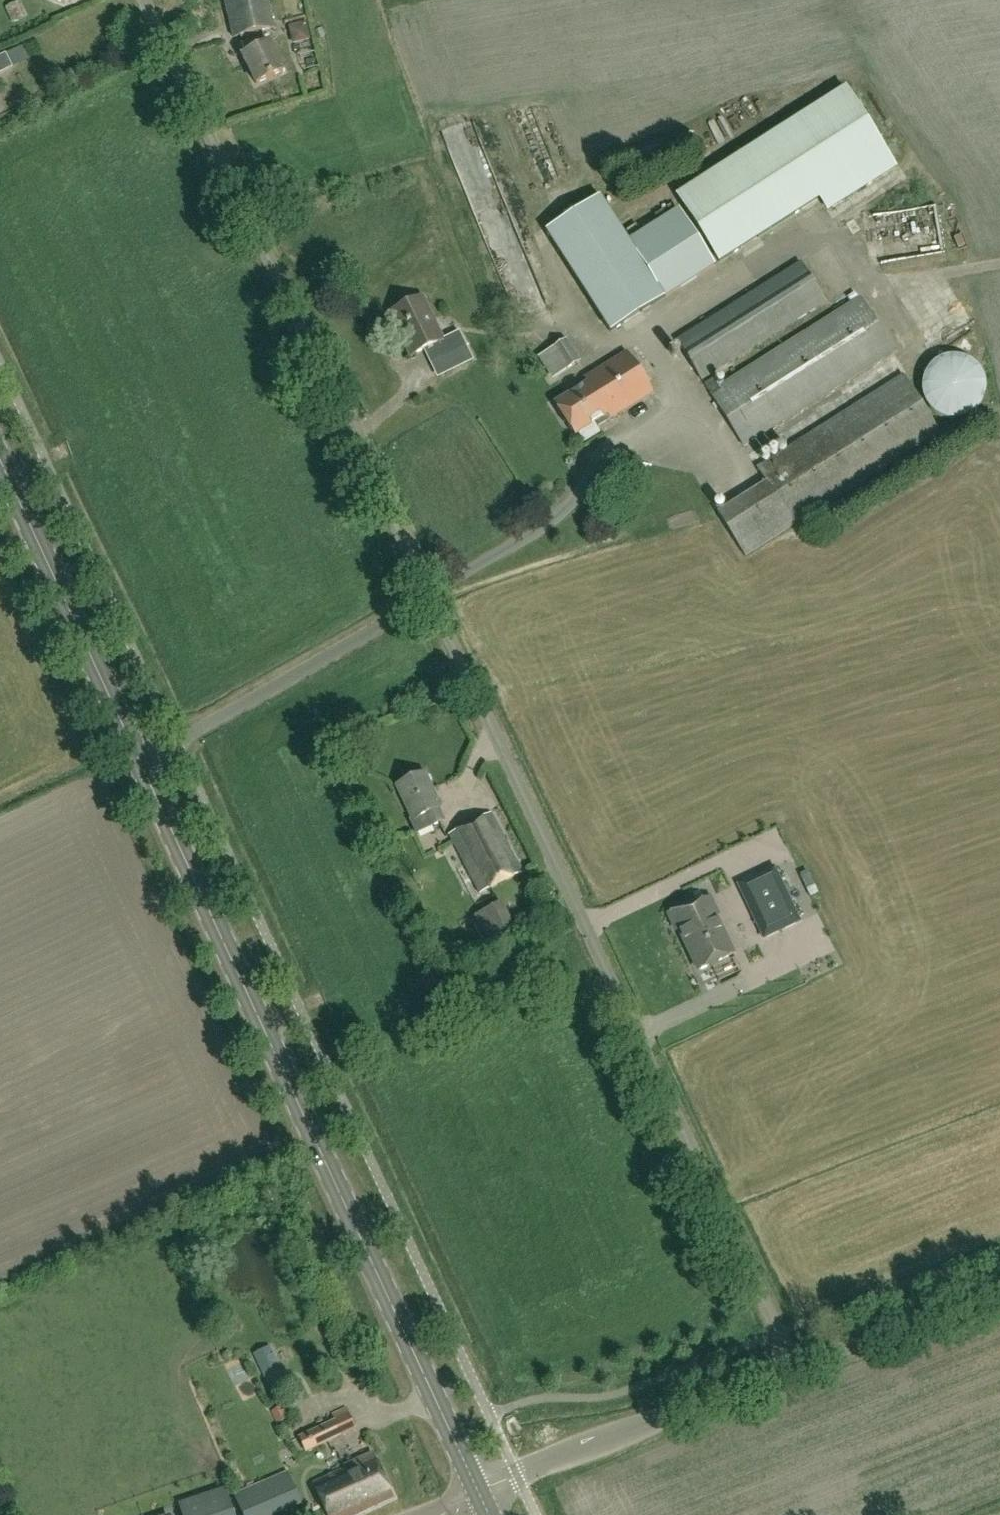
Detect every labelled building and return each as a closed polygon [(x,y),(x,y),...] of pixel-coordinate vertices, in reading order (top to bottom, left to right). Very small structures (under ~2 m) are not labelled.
[(241,36),(257,32),(274,28),(267,0),(224,0),(234,38),(241,36)] [(302,42),(320,37),(315,21),(298,26),(302,42)] [(257,32),(241,36),(249,53),(243,56),(256,84),(283,71),(270,43),(264,46),(257,32)] [(11,68),(5,55),(0,58),(0,73),(11,68)] [(719,261),(888,154),(845,87),(676,194),(719,261)] [(714,264),(678,210),(629,238),(598,194),(546,228),(609,327),(714,264)] [(702,380),(825,302),(801,263),(677,341),(702,380)] [(443,339),(422,297),(390,313),(411,356),(432,346),(438,360),(467,346),(459,331),(443,339)] [(743,446),(894,351),(861,299),(721,390),(715,377),(705,384),(712,396),(743,446)] [(567,369),(581,360),(567,338),(551,347),(567,369)] [(610,420),(653,393),(627,352),(584,379),(587,384),(554,404),(575,436),(596,422),(599,426),(610,419),(610,420)] [(959,353),(949,353),(939,356),(931,362),(924,371),(921,380),(921,391),(924,401),(931,409),(939,415),(948,418),(959,418),(969,415),(977,409),(983,400),(986,391),(986,380),(983,370),(977,362),(969,356),(959,353)] [(746,556),(794,525),(939,433),(903,376),(757,468),(767,483),(719,514),(746,556)] [(415,836),(430,829),(429,828),(444,821),(438,809),(441,807),(425,773),(396,786),(412,819),(408,820),(415,836)] [(480,894),(522,872),(491,813),(449,835),(480,894)] [(752,878),(738,884),(750,911),(764,939),(800,922),(774,867),(752,878)] [(716,912),(709,898),(691,906),(690,904),(669,914),(677,930),(679,929),(699,970),(733,954),(714,914),(716,912)] [(493,952),(521,938),(502,900),(474,914),(493,952)] [(270,1349),(255,1355),(269,1383),(283,1377),(270,1349)] [(306,1452),(342,1435),(355,1429),(345,1408),(332,1414),(335,1420),(299,1437),(306,1452)] [(393,1497),(373,1454),(344,1467),(345,1470),(314,1485),(328,1514),(353,1514),(393,1497)] [(242,1514),(272,1514),(300,1503),(287,1472),(234,1495),(242,1514)] [(179,1504),(183,1514),(235,1514),(226,1487),(179,1504)]
